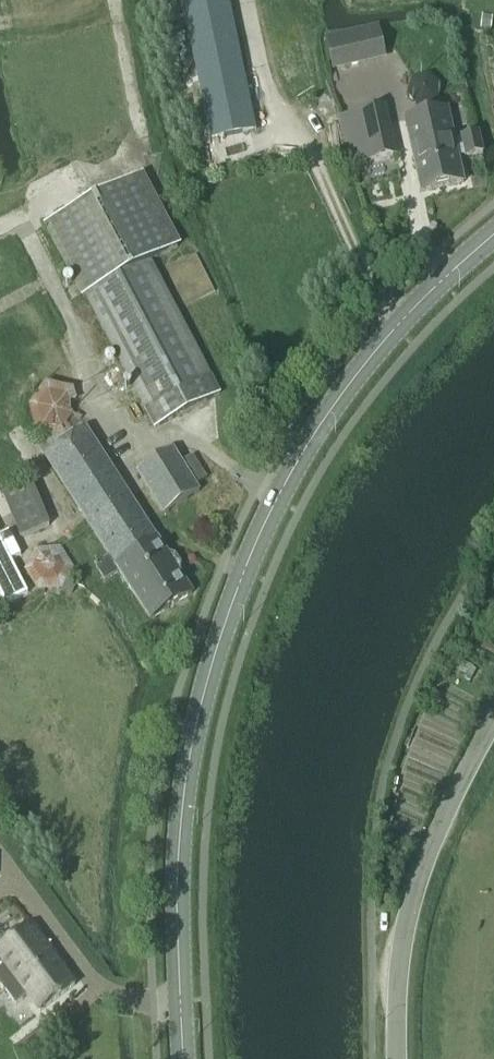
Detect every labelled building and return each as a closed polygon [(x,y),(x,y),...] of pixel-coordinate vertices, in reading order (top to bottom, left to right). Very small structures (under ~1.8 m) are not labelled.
[(257,131),(229,0),(180,0),(210,141),(257,131)] [(333,72),(386,60),(378,26),(325,39),(333,72)] [(436,105),(441,89),(429,75),(412,79),(407,96),(419,109),(436,105)] [(385,109),(340,119),(350,165),(396,155),(385,109)] [(448,111),(405,120),(421,192),(464,183),(459,158),(474,154),(480,153),(482,153),(478,133),(476,134),(470,135),(454,139),(448,111)] [(155,429),(220,395),(150,263),(177,248),(140,177),(47,226),(155,429)] [(70,417),(70,409),(77,405),(74,392),(44,387),(27,407),(36,431),(65,439),(72,430),(83,419),(70,417)] [(86,429),(43,456),(110,559),(95,568),(106,584),(120,575),(151,622),(193,595),(159,542),(86,429)] [(194,456),(184,463),(175,450),(137,474),(164,516),(201,492),(197,486),(208,479),(194,456)] [(20,538),(50,527),(32,484),(2,496),(20,538)] [(5,607),(28,595),(11,562),(21,557),(9,534),(0,538),(0,598),(5,607)] [(62,590),(72,568),(60,549),(35,551),(26,571),(38,591),(62,590)] [(482,585),(493,598),(493,574),(482,585)] [(0,970),(0,985),(16,1006),(24,1000),(28,997),(40,1013),(75,987),(30,927),(22,933),(18,928),(0,942),(0,943),(3,948),(0,950),(0,961),(4,966),(2,968),(0,970)]
